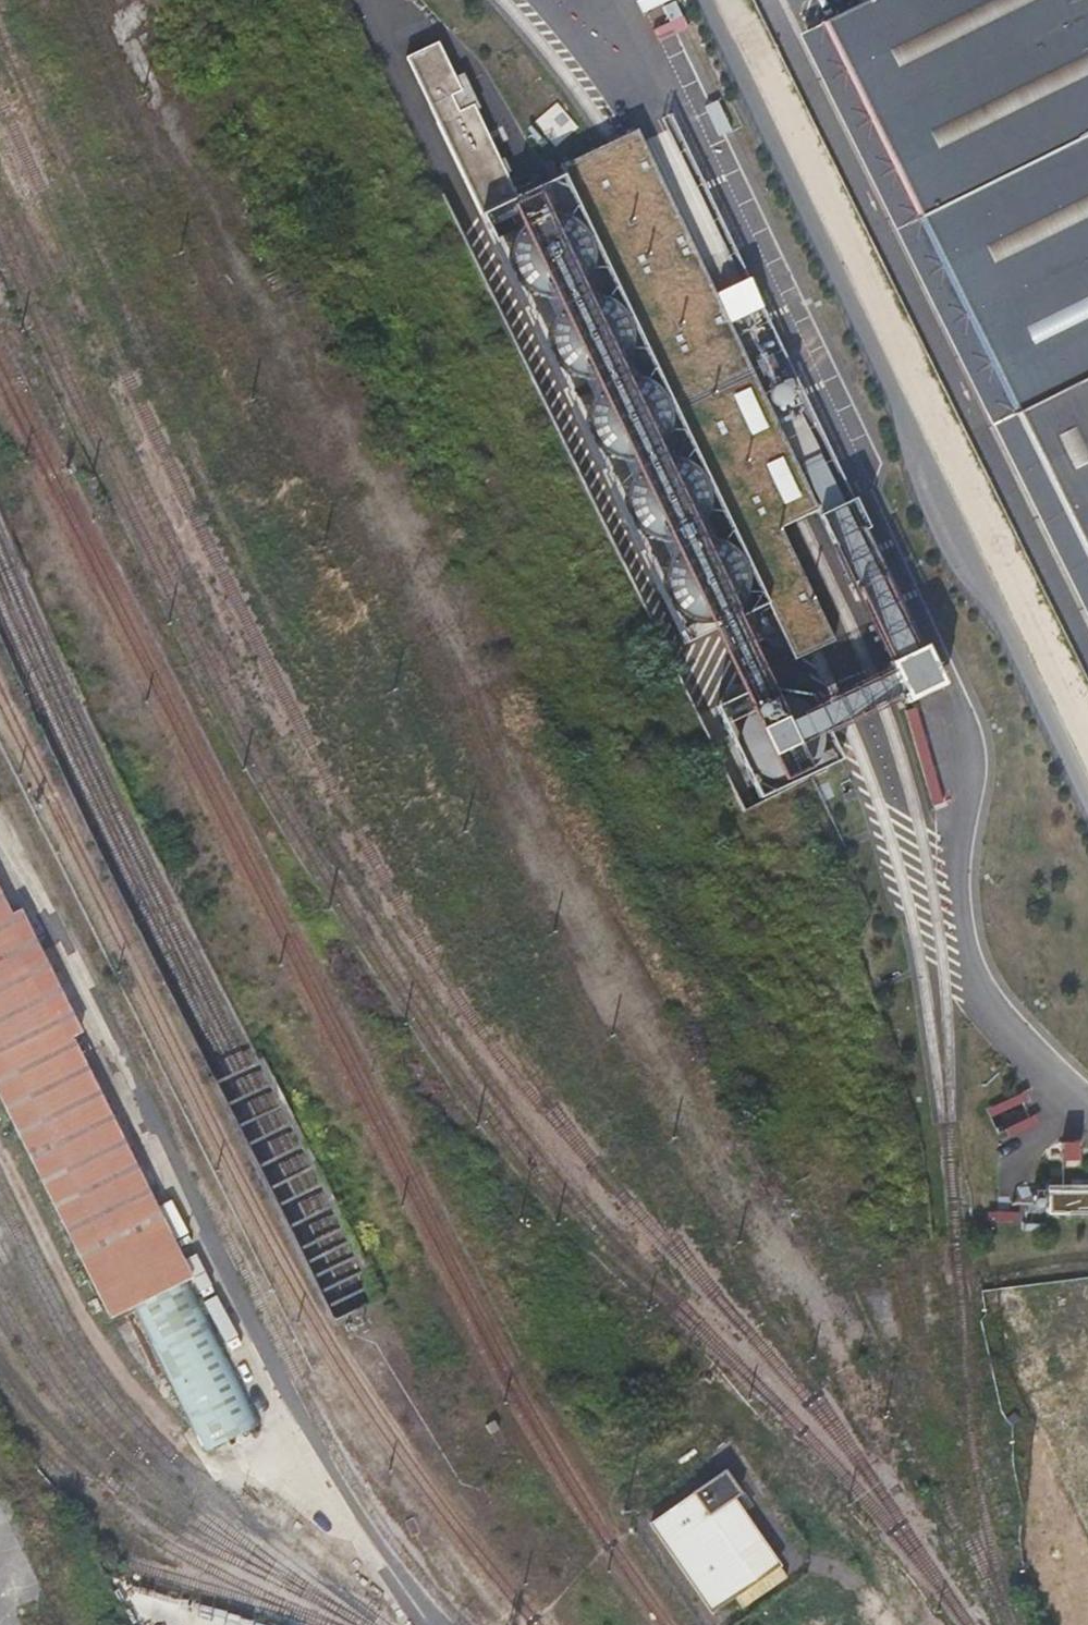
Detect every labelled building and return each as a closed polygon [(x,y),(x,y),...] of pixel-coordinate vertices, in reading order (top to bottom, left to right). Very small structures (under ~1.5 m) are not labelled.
[(827,30),(1017,414),(1087,558),(1087,0),(888,0),(827,30)] [(400,51),(429,39),(421,20),(392,32),(400,51)] [(813,36),(1002,422),(1017,414),(827,30),(813,36)] [(455,77),(438,43),(408,57),(484,216),(518,199),(477,110),(481,109),(464,73),(455,77)] [(719,296),(638,129),(605,145),(564,165),(562,167),(797,663),(838,645),(783,531),(820,512),(719,296)] [(1002,422),(1087,597),(1087,558),(1017,414),(1002,422)] [(898,711),(935,695),(918,657),(882,673),(898,711)] [(156,1207),(72,1037),(10,914),(0,893),(0,1095),(75,1246),(156,1207)] [(10,914),(72,1037),(80,1033),(19,909),(10,914)] [(1047,1184),(1047,1213),(1087,1214),(1087,1184),(1047,1184)] [(191,1278),(156,1207),(75,1246),(111,1318),(133,1306),(188,1279),(191,1278)] [(260,1427),(188,1279),(133,1306),(204,1453),(260,1427)] [(1019,1418),(1014,1412),(1005,1419),(1011,1426),(1019,1418)] [(697,1495),(656,1522),(715,1609),(780,1565),(734,1497),(743,1491),(728,1468),(695,1490),(697,1495)]
